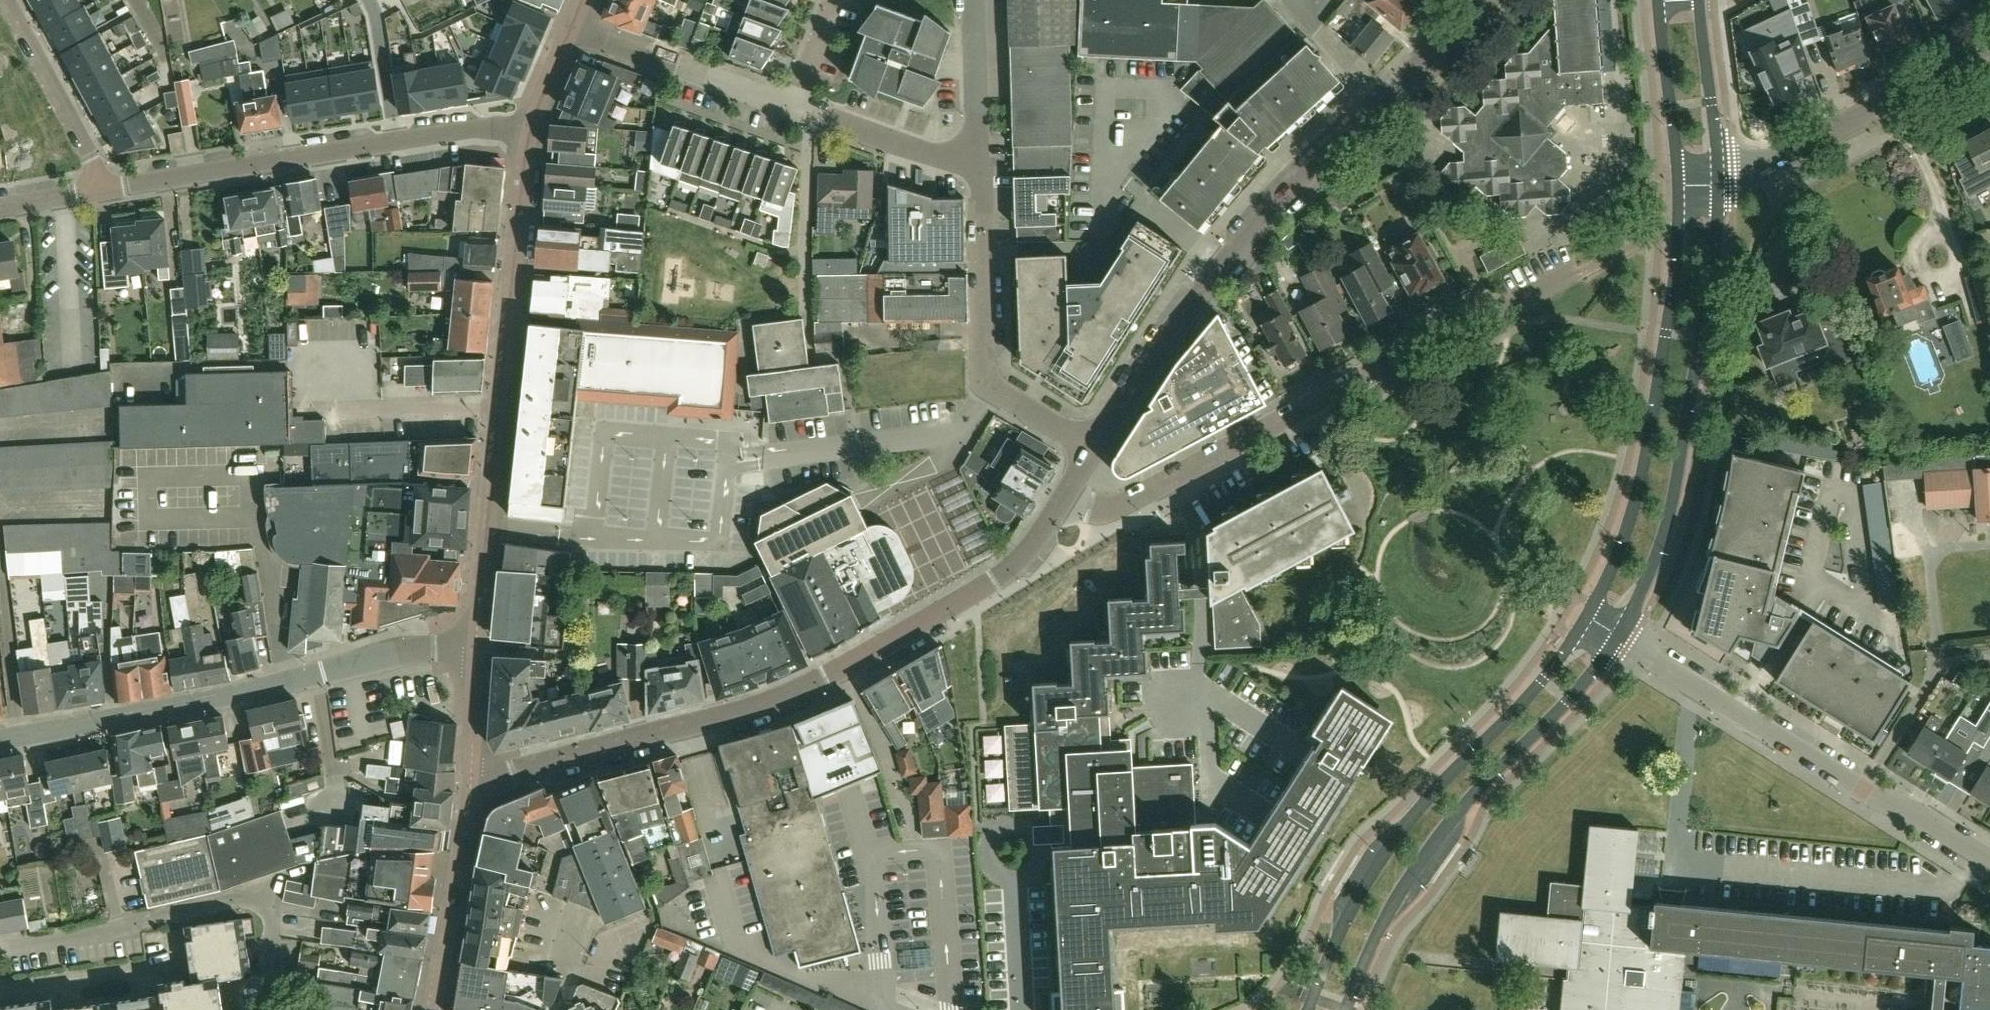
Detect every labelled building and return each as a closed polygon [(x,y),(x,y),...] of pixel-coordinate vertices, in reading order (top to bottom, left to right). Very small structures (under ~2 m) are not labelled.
[(51,0),(30,0),(35,9),(51,0)] [(83,8),(79,0),(51,0),(35,9),(46,29),(48,28),(83,8)] [(557,11),(562,0),(518,0),(521,1),(544,11),(546,6),(557,11)] [(610,0),(611,1),(606,13),(609,20),(621,24),(620,25),(657,38),(662,26),(645,20),(653,3),(654,0),(610,0)] [(692,4),(702,9),(706,0),(694,0),(692,4)] [(790,10),(791,9),(786,7),(785,8),(764,0),(751,0),(745,16),(778,28),(785,18),(789,19),(790,10)] [(1071,59),(1070,45),(1077,45),(1075,0),(1009,0),(1014,147),(1015,227),(1017,227),(1017,242),(1067,242),(1067,193),(1070,193),(1073,127),(1071,59)] [(1079,57),(1100,57),(1197,61),(1201,65),(1182,88),(1222,122),(1160,196),(1199,228),(1206,218),(1210,221),(1227,202),(1223,198),(1237,182),(1241,185),(1257,165),(1253,162),(1261,153),(1260,151),(1266,145),(1267,146),(1268,145),(1276,138),(1280,141),(1296,126),(1298,124),(1295,121),(1312,106),(1315,109),(1333,92),(1334,92),(1331,88),(1341,79),(1339,77),(1307,42),(1306,43),(1267,0),(1261,0),(1254,7),(1161,3),(1161,0),(1082,0),(1079,57)] [(1393,38),(1373,22),(1381,12),(1367,0),(1344,0),(1338,7),(1349,16),(1353,12),(1369,26),(1352,46),(1372,63),(1393,38)] [(1418,8),(1408,0),(1367,0),(1381,12),(1400,28),(1418,8)] [(1578,106),(1589,105),(1591,106),(1593,104),(1603,103),(1605,105),(1607,103),(1605,101),(1604,89),(1606,86),(1603,85),(1602,72),(1604,70),(1602,68),(1601,56),(1603,54),(1600,52),(1599,39),(1601,37),(1599,35),(1598,23),(1600,21),(1598,19),(1596,6),(1598,4),(1596,2),(1596,0),(1553,0),(1554,5),(1552,7),(1554,8),(1555,21),(1529,51),(1515,53),(1505,64),(1506,78),(1492,79),(1483,90),(1484,104),(1476,114),(1465,105),(1450,106),(1441,117),(1442,132),(1469,155),(1464,160),(1449,162),(1440,173),(1441,187),(1452,197),(1467,195),(1477,184),(1488,194),(1501,193),(1503,207),(1514,217),(1528,215),(1537,206),(1547,214),(1562,213),(1571,202),(1569,188),(1559,179),(1568,168),(1567,153),(1549,138),(1554,132),(1548,126),(1565,107),(1578,106)] [(1804,45),(1822,39),(1809,0),(1789,0),(1804,45)] [(1868,17),(1884,51),(1895,46),(1901,46),(1906,44),(1909,39),(1910,39),(1894,4),(1873,13),(1868,0),(1860,0),(1856,1),(1862,19),(1868,17)] [(1939,17),(1965,3),(1964,0),(1930,0),(1939,17)] [(364,13),(359,2),(350,7),(355,17),(364,13)] [(718,6),(713,4),(708,2),(705,12),(714,15),(718,6)] [(541,40),(551,18),(514,3),(505,24),(506,25),(507,24),(541,38),(540,39),(541,40)] [(925,107),(952,32),(911,17),(878,4),(850,79),(904,99),(925,107)] [(60,49),(97,29),(85,6),(83,8),(48,28),(60,49)] [(1804,50),(1790,10),(1765,22),(1745,31),(1744,31),(1745,32),(1753,50),(1750,52),(1759,72),(1758,73),(1765,87),(1766,87),(1773,102),(1800,90),(1786,59),(1804,50)] [(295,24),(289,11),(272,19),(278,32),(295,24)] [(782,40),(783,31),(783,29),(778,28),(745,16),(738,36),(770,48),(771,48),(777,38),(782,40)] [(697,22),(685,18),(676,44),(689,49),(697,22)] [(1872,59),(1860,26),(1844,31),(1840,19),(1824,25),(1828,36),(1827,36),(1831,48),(1831,49),(1839,73),(1857,65),(1862,67),(1869,65),(1870,60),(1872,59)] [(268,30),(262,20),(247,29),(253,39),(268,30)] [(710,26),(701,22),(695,38),(705,41),(710,26)] [(540,39),(541,38),(507,24),(506,25),(498,43),(498,44),(532,58),(540,39)] [(134,43),(144,37),(141,30),(130,36),(134,43)] [(73,75),(111,54),(100,33),(62,54),(73,75)] [(774,60),(775,51),(776,50),(771,48),(770,48),(738,36),(730,57),(762,69),(770,58),(774,60)] [(138,50),(148,44),(144,37),(134,43),(138,50)] [(523,79),(532,58),(498,44),(498,43),(490,39),(481,61),(486,63),(486,62),(520,77),(520,78),(523,79)] [(200,63),(237,53),(235,40),(190,51),(192,64),(200,62),(200,63)] [(424,108),(418,71),(419,71),(415,51),(405,53),(406,62),(393,64),(400,103),(401,113),(425,109),(425,108),(424,108)] [(239,63),(237,53),(200,63),(205,81),(224,76),(225,77),(252,72),(250,61),(239,63)] [(84,94),(121,74),(111,54),(73,75),(84,94)] [(381,106),(373,60),(352,64),(359,110),(381,106)] [(598,71),(577,62),(568,84),(612,102),(620,81),(630,86),(635,73),(602,61),(598,71)] [(511,98),(520,78),(520,77),(486,62),(486,63),(477,83),(487,87),(489,97),(503,94),(511,98)] [(359,110),(352,64),(330,67),(337,113),(359,110)] [(467,101),(461,64),(439,68),(445,104),(467,101)] [(337,113),(330,67),(308,71),(315,117),(337,113)] [(445,104),(439,68),(419,71),(418,71),(424,108),(425,108),(445,104)] [(151,84),(162,78),(158,71),(147,77),(151,84)] [(282,124),(277,96),(268,98),(264,71),(252,73),(262,131),(273,129),(272,126),(282,124)] [(315,117),(308,71),(286,74),(291,105),(293,120),(315,117)] [(262,131),(252,73),(240,75),(245,101),(236,103),(241,131),(251,129),(252,133),(262,131)] [(84,94),(95,114),(132,94),(121,74),(84,94)] [(559,106),(580,115),(575,126),(593,127),(600,128),(612,129),(616,120),(606,116),(612,102),(568,84),(567,87),(559,106)] [(178,99),(176,91),(164,93),(166,101),(178,99)] [(143,113),(142,113),(132,94),(95,114),(105,134),(108,133),(107,133),(143,113)] [(196,122),(192,98),(179,100),(183,124),(196,122)] [(167,109),(179,107),(178,99),(166,101),(167,109)] [(150,135),(156,132),(144,112),(142,113),(143,113),(107,133),(108,133),(118,153),(128,147),(130,151),(156,147),(150,135)] [(679,180),(696,132),(684,127),(684,122),(676,121),(671,135),(666,133),(667,130),(655,126),(651,170),(679,180)] [(590,153),(593,127),(575,126),(554,124),(551,151),(555,151),(554,163),(553,163),(601,168),(602,154),(590,153)] [(700,185),(703,178),(716,139),(704,135),(704,129),(697,128),(696,132),(679,180),(700,187),(701,185),(700,185)] [(1982,135),(1980,130),(1967,137),(1970,142),(1967,143),(1971,152),(1956,160),(1965,178),(1962,180),(1970,195),(1989,185),(1989,131),(1982,135)] [(651,150),(653,133),(638,132),(636,149),(651,150)] [(721,192),(723,185),(737,146),(736,146),(724,142),(725,136),(717,135),(716,139),(703,178),(700,185),(701,185),(721,192)] [(741,200),(744,192),(757,154),(757,153),(745,149),(745,143),(738,143),(736,146),(737,146),(723,185),(721,192),(741,200)] [(764,199),(777,161),(765,156),(765,151),(758,150),(757,153),(757,154),(744,192),(763,199),(764,199)] [(790,192),(798,168),(786,164),(785,158),(778,157),(777,161),(764,199),(763,199),(760,208),(781,215),(779,230),(791,231),(795,193),(790,192)] [(599,189),(601,168),(553,163),(554,163),(550,162),(548,184),(588,187),(588,188),(597,189),(599,189)] [(457,199),(454,230),(498,229),(505,167),(494,166),(467,163),(467,164),(442,168),(439,190),(463,193),(462,200),(457,199)] [(395,175),(399,201),(433,196),(436,169),(395,175)] [(818,202),(817,233),(832,233),(833,216),(844,216),(844,214),(871,215),(871,208),(872,208),(873,170),(845,169),(844,175),(819,174),(818,202)] [(371,221),(373,232),(389,232),(402,229),(399,208),(388,210),(387,205),(388,205),(383,177),(351,182),(356,210),(376,207),(378,220),(371,221)] [(286,215),(290,236),(304,234),(300,213),(322,209),(317,179),(285,185),(290,214),(286,215)] [(595,211),(597,189),(588,188),(588,187),(548,184),(548,187),(545,187),(543,201),(547,201),(546,210),(563,212),(562,221),(585,224),(586,210),(595,211)] [(932,197),(889,185),(889,186),(890,255),(890,260),(883,274),(884,274),(961,273),(962,273),(962,260),(966,260),(965,260),(966,259),(965,259),(965,258),(965,257),(965,256),(965,255),(965,198),(937,198),(931,198),(932,197)] [(276,207),(274,191),(263,193),(263,190),(250,192),(255,224),(254,225),(256,237),(275,233),(277,247),(287,246),(280,206),(276,207)] [(255,224),(250,192),(236,194),(237,198),(226,200),(229,215),(225,216),(228,229),(221,230),(225,248),(230,248),(231,255),(241,253),(238,238),(242,237),(242,239),(256,237),(254,225),(255,224)] [(688,205),(672,199),(669,207),(686,213),(688,205)] [(351,232),(351,204),(326,208),(336,272),(346,272),(346,232),(351,232)] [(716,208),(705,204),(700,218),(711,221),(716,208)] [(1491,225),(1484,212),(1469,220),(1477,234),(1491,225)] [(165,219),(160,220),(159,215),(144,217),(145,221),(138,222),(138,226),(142,267),(144,267),(158,266),(160,280),(170,279),(165,219)] [(639,231),(640,216),(618,215),(617,229),(639,231)] [(733,221),(717,215),(714,223),(730,228),(733,221)] [(752,236),(756,222),(746,218),(741,232),(752,236)] [(1067,309),(1120,345),(1182,248),(1138,220),(1121,246),(1124,248),(1101,283),(1067,284),(1066,254),(1017,256),(1019,309),(1067,309)] [(1314,244),(1302,221),(1285,239),(1289,244),(1301,241),(1305,249),(1314,244)] [(103,262),(105,289),(130,287),(129,273),(145,271),(144,267),(142,267),(138,226),(134,226),(133,222),(118,223),(118,228),(113,228),(116,261),(103,262)] [(756,222),(752,236),(759,238),(762,227),(761,224),(756,222)] [(644,231),(639,231),(617,229),(602,228),(601,236),(581,235),(582,229),(541,226),(539,245),(600,250),(611,251),(618,251),(642,253),(644,231)] [(1387,251),(1411,293),(1420,289),(1422,292),(1430,287),(1431,289),(1439,285),(1438,283),(1444,279),(1433,260),(1438,257),(1431,246),(1427,248),(1418,233),(1387,251)] [(1526,252),(1518,237),(1501,245),(1480,256),(1488,271),(1526,252)] [(468,239),(469,259),(446,257),(409,253),(409,272),(441,272),(445,272),(465,272),(465,268),(494,270),(497,239),(468,239)] [(11,292),(25,290),(22,272),(17,273),(12,243),(0,245),(0,277),(9,276),(11,292)] [(1343,277),(1368,323),(1381,316),(1382,318),(1395,311),(1388,296),(1385,298),(1381,290),(1394,283),(1373,243),(1351,254),(1359,268),(1343,277)] [(609,270),(611,251),(600,250),(539,245),(537,265),(609,270)] [(641,272),(642,253),(618,251),(616,270),(641,272)] [(195,269),(206,268),(204,252),(193,252),(195,269)] [(769,255),(759,252),(755,263),(766,267),(770,256),(769,255)] [(812,257),(812,272),(830,272),(830,264),(830,257),(812,257)] [(968,320),(968,273),(851,276),(851,263),(830,264),(830,272),(830,276),(813,277),(814,333),(817,352),(844,349),(841,324),(868,323),(868,324),(968,321),(968,320)] [(1339,313),(1349,307),(1326,264),(1304,276),(1318,303),(1303,311),(1322,347),(1336,340),(1338,344),(1347,339),(1346,335),(1349,333),(1339,313)] [(1899,324),(1916,317),(1918,323),(1937,317),(1930,300),(1924,284),(1908,291),(1906,287),(1912,285),(1908,275),(1902,277),(1898,267),(1886,272),(1881,270),(1874,272),(1872,278),(1869,279),(1883,315),(1894,310),(1899,324)] [(489,317),(493,282),(457,279),(440,279),(441,272),(409,272),(409,290),(441,290),(441,289),(455,289),(453,313),(489,317)] [(209,306),(206,273),(184,275),(185,288),(187,308),(209,306)] [(306,292),(306,274),(289,274),(289,292),(306,292)] [(580,278),(570,277),(536,274),(532,315),(601,320),(601,322),(634,325),(635,315),(603,313),(608,278),(581,276),(580,278)] [(185,288),(171,289),(174,315),(188,314),(187,308),(185,288)] [(1288,366),(1292,369),(1297,367),(1296,361),(1307,355),(1289,321),(1293,319),(1278,290),(1267,296),(1278,317),(1263,325),(1271,339),(1264,342),(1272,356),(1278,352),(1286,367),(1288,366)] [(1813,310),(1809,311),(1807,307),(1794,312),(1795,316),(1792,318),(1789,310),(1757,323),(1765,343),(1759,346),(1767,366),(1770,365),(1778,386),(1787,383),(1784,377),(1795,372),(1789,357),(1818,346),(1827,368),(1853,358),(1840,325),(1822,332),(1813,310)] [(1067,309),(1019,309),(1021,362),(1038,373),(1046,378),(1083,402),(1120,345),(1067,309)] [(486,351),(489,317),(453,313),(450,340),(434,339),(432,352),(449,353),(450,347),(486,351)] [(1263,405),(1267,403),(1266,402),(1219,314),(1218,313),(1215,316),(1197,337),(1195,340),(1195,341),(1189,349),(1188,348),(1176,363),(1149,404),(1150,405),(1152,408),(1145,412),(1144,411),(1117,453),(1130,476),(1176,451),(1184,447),(1187,445),(1196,441),(1229,423),(1237,419),(1240,417),(1263,405)] [(188,314),(174,315),(178,361),(192,361),(188,314)] [(767,393),(770,421),(829,414),(829,412),(845,410),(839,363),(810,366),(804,318),(754,325),(760,373),(749,374),(751,395),(767,393)] [(732,410),(738,333),(736,332),(645,325),(634,325),(601,322),(600,323),(584,321),(583,329),(577,398),(595,399),(670,405),(732,410)] [(1963,332),(1959,321),(1944,327),(1948,338),(1963,332)] [(577,398),(583,329),(531,324),(510,515),(564,521),(565,507),(575,416),(577,398)] [(0,343),(0,388),(8,387),(19,386),(30,384),(41,383),(43,382),(42,339),(0,343)] [(219,340),(210,340),(210,358),(240,358),(240,346),(219,346),(219,340)] [(482,393),(484,374),(486,355),(435,356),(435,365),(406,366),(405,387),(434,385),(433,394),(482,393)] [(113,372),(96,375),(100,407),(112,405),(113,372)] [(285,446),(312,445),(312,444),(326,444),(325,420),(290,422),(288,373),(286,373),(185,377),(186,407),(120,410),(121,453),(285,446)] [(100,407),(96,375),(85,376),(88,408),(100,407)] [(88,408),(85,376),(74,378),(77,409),(88,408)] [(77,409),(74,378),(63,379),(66,410),(77,409)] [(66,410),(63,379),(52,381),(55,411),(66,410)] [(55,411),(52,381),(43,382),(41,383),(44,412),(55,411)] [(44,412),(41,383),(30,384),(33,413),(44,412)] [(33,413),(30,384),(19,386),(22,415),(33,413)] [(22,415),(19,386),(8,387),(11,416),(22,415)] [(8,387),(0,388),(0,417),(11,416),(8,387)] [(1053,470),(1052,466),(1051,465),(1040,459),(1048,446),(1022,430),(1014,442),(1006,437),(991,463),(1007,473),(1008,472),(1028,484),(1026,488),(1035,494),(1042,482),(1046,481),(1053,470)] [(477,438),(326,445),(326,444),(312,444),(312,445),(312,446),(312,453),(313,486),(411,482),(411,467),(421,467),(421,473),(474,477),(477,438)] [(114,443),(102,444),(103,466),(114,466),(114,454),(114,443)] [(91,467),(91,444),(79,445),(80,467),(87,467),(91,467)] [(103,466),(102,444),(91,444),(91,467),(98,466),(103,466)] [(68,468),(68,445),(56,446),(57,468),(65,468),(68,468)] [(80,467),(79,445),(68,445),(68,468),(76,467),(80,467)] [(312,445),(285,446),(285,455),(312,453),(312,446),(312,445)] [(46,469),(45,446),(34,447),(35,469),(43,469),(46,469)] [(57,468),(56,446),(45,446),(46,469),(54,468),(57,468)] [(11,447),(0,448),(0,470),(10,470),(12,470),(11,447)] [(24,469),(23,447),(11,447),(12,470),(20,470),(24,469)] [(35,469),(34,447),(23,447),(24,469),(32,469),(35,469)] [(1026,488),(1028,484),(1008,472),(1007,473),(991,463),(971,451),(964,464),(988,479),(982,487),(994,494),(993,496),(1002,501),(997,510),(998,517),(1003,520),(1010,519),(1016,509),(1022,513),(1027,512),(1033,502),(1032,498),(1035,494),(1026,488)] [(1734,452),(1732,452),(1729,470),(1727,470),(1725,486),(1726,486),(1723,504),(1721,504),(1717,519),(1719,520),(1714,537),(1712,537),(1708,552),(1709,553),(1704,570),(1702,570),(1696,585),(1698,585),(1696,589),(1705,591),(1695,629),(1729,650),(1739,634),(1757,638),(1754,649),(1766,657),(1759,669),(1760,670),(1797,611),(1795,610),(1791,616),(1764,609),(1793,490),(1799,492),(1804,470),(1734,453),(1734,452)] [(1974,457),(1975,470),(1975,471),(1925,474),(1927,508),(1977,505),(1978,521),(1989,520),(1989,456),(1974,457)] [(98,466),(91,467),(87,467),(88,489),(99,489),(98,466)] [(113,488),(114,466),(103,466),(98,466),(99,489),(113,488)] [(76,467),(68,468),(65,468),(66,490),(77,490),(76,467)] [(87,467),(80,467),(76,467),(77,490),(88,489),(87,467)] [(54,468),(46,469),(43,469),(43,491),(54,491),(54,468)] [(65,468),(57,468),(54,468),(54,491),(66,490),(65,468)] [(32,469),(24,469),(20,470),(21,492),(32,491),(32,469)] [(43,469),(35,469),(32,469),(32,491),(43,491),(43,469)] [(1336,494),(1323,469),(1217,526),(1223,537),(1211,544),(1216,649),(1262,646),(1261,624),(1241,585),(1247,582),(1248,585),(1354,528),(1336,494)] [(10,470),(0,470),(0,493),(11,492),(10,470)] [(20,470),(12,470),(10,470),(11,492),(21,492),(20,470)] [(465,547),(466,539),(471,489),(411,483),(411,482),(313,486),(268,488),(268,498),(270,507),(272,513),(272,514),(273,514),(274,516),(275,516),(276,516),(278,516),(281,530),(280,531),(278,532),(277,533),(276,534),(276,536),(276,538),(276,540),(277,543),(278,546),(279,548),(280,549),(282,552),(283,553),(286,555),(289,557),(292,559),(295,560),(299,560),(303,560),(299,598),(294,597),(290,650),(306,651),(307,637),(342,640),(344,622),(353,623),(353,624),(377,626),(377,623),(381,623),(381,625),(431,610),(432,600),(458,602),(460,562),(454,562),(455,553),(452,552),(452,545),(465,547)] [(881,617),(874,603),(893,594),(899,590),(903,584),(906,577),(906,570),(904,563),(897,548),(898,547),(899,546),(900,544),(901,542),(901,540),(901,538),(900,536),(899,534),(897,533),(896,531),(894,529),(892,528),(889,526),(887,525),(884,525),(881,524),(878,525),(874,525),(871,526),(868,526),(852,494),(850,495),(837,487),(828,482),(762,514),(758,540),(756,541),(774,578),(772,578),(812,658),(830,648),(830,649),(847,640),(846,639),(865,629),(863,627),(881,617)] [(839,483),(837,487),(850,495),(852,491),(839,483)] [(101,545),(100,520),(89,521),(90,546),(101,545)] [(111,545),(112,520),(100,520),(101,545),(111,545)] [(78,546),(77,521),(66,522),(67,547),(78,546)] [(90,546),(89,521),(77,521),(78,546),(90,546)] [(56,547),(55,522),(44,523),(45,547),(56,547)] [(67,547),(66,522),(55,522),(56,547),(67,547)] [(34,552),(33,523),(22,524),(23,552),(34,552)] [(45,547),(44,523),(33,523),(34,552),(43,551),(42,548),(45,547)] [(23,552),(22,524),(5,524),(8,553),(23,552)] [(1012,808),(1052,806),(1053,825),(1054,847),(1062,992),(1052,993),(1053,1009),(1125,1009),(1123,989),(1114,989),(1110,925),(1265,916),(1387,726),(1336,694),(1318,723),(1317,724),(1312,731),(1321,736),(1314,746),(1313,745),(1299,767),(1286,787),(1275,805),(1236,865),(1219,866),(1216,823),(1195,824),(1191,763),(1171,764),(1171,776),(1155,777),(1155,767),(1131,768),(1129,740),(1127,740),(1111,741),(1109,713),(1111,713),(1110,690),(1107,690),(1106,674),(1149,672),(1148,647),(1144,648),(1143,632),(1186,629),(1185,605),(1180,606),(1177,552),(1187,552),(1186,541),(1151,543),(1152,556),(1146,556),(1149,599),(1133,600),(1133,597),(1108,599),(1111,641),(1096,642),(1095,639),(1070,641),(1073,684),(1058,685),(1058,682),(1034,684),(1036,725),(1007,727),(1012,808)] [(577,640),(578,609),(566,608),(570,571),(571,552),(506,543),(505,560),(503,570),(496,638),(529,640),(529,647),(563,648),(563,640),(577,640)] [(89,548),(111,548),(111,545),(101,545),(90,546),(78,546),(67,547),(56,547),(45,547),(42,548),(43,551),(34,552),(23,552),(8,553),(10,562),(62,560),(62,573),(64,573),(90,572),(89,548)] [(256,572),(252,548),(216,552),(215,581),(224,581),(224,570),(232,569),(233,576),(240,575),(244,601),(260,599),(256,572)] [(134,591),(134,553),(133,553),(122,553),(121,593),(134,593),(134,591)] [(150,553),(134,553),(134,591),(151,591),(150,575),(150,553)] [(157,554),(150,553),(150,575),(159,576),(157,554)] [(190,561),(212,562),(212,554),(190,553),(190,561)] [(763,575),(758,565),(752,568),(757,578),(763,575)] [(757,578),(752,568),(746,571),(751,581),(757,578)] [(751,581),(746,571),(740,574),(745,584),(751,581)] [(670,573),(647,572),(647,607),(669,607),(670,573)] [(62,573),(44,574),(45,598),(68,596),(67,577),(64,573),(62,573)] [(200,618),(203,618),(195,573),(185,575),(186,594),(185,594),(203,685),(231,680),(230,673),(225,649),(215,651),(211,632),(203,634),(200,618)] [(713,573),(695,573),(694,599),(713,600),(713,573)] [(724,590),(724,585),(724,575),(714,574),(714,590),(724,590)] [(745,584),(740,574),(739,575),(737,575),(737,586),(741,586),(745,584)] [(645,576),(591,575),(591,597),(645,598),(645,576)] [(102,600),(91,601),(90,576),(67,577),(68,596),(68,610),(79,610),(80,636),(79,636),(84,663),(71,665),(72,670),(73,670),(78,703),(105,699),(101,662),(97,634),(103,633),(102,600)] [(767,582),(760,585),(765,595),(772,592),(767,582)] [(765,595),(760,585),(754,588),(759,598),(765,595)] [(759,598),(754,588),(748,591),(753,601),(759,598)] [(753,601),(748,591),(742,594),(747,604),(753,601)] [(203,685),(185,594),(171,597),(176,628),(182,627),(187,655),(169,659),(175,690),(203,685)] [(226,640),(234,672),(259,666),(255,649),(258,648),(249,608),(231,612),(237,637),(226,640)] [(771,677),(803,662),(782,615),(749,629),(751,632),(739,636),(738,634),(704,644),(720,694),(754,683),(753,681),(770,675),(771,677)] [(20,672),(26,711),(57,707),(50,667),(52,667),(44,618),(30,620),(38,669),(20,672)] [(57,638),(54,621),(47,622),(50,639),(57,638)] [(1910,682),(1813,621),(1777,679),(1776,678),(1775,679),(1873,741),(1910,682)] [(142,676),(139,659),(127,661),(123,637),(122,627),(113,628),(113,664),(116,699),(116,700),(150,694),(147,676),(142,676)] [(165,654),(163,655),(160,632),(135,635),(139,659),(142,676),(147,676),(150,694),(171,690),(165,654)] [(73,670),(72,670),(63,672),(62,667),(64,667),(61,647),(59,647),(58,642),(49,643),(58,707),(65,705),(68,706),(69,706),(71,706),(72,706),(74,705),(76,704),(78,703),(73,670)] [(704,699),(697,656),(699,656),(696,642),(686,644),(687,655),(673,657),(678,705),(679,705),(682,707),(691,705),(693,702),(704,699)] [(629,644),(629,669),(629,677),(646,677),(646,664),(646,657),(646,651),(647,644),(629,644)] [(951,683),(941,645),(917,659),(945,712),(952,708),(948,698),(943,688),(951,683)] [(678,705),(673,657),(658,660),(656,649),(646,651),(646,657),(646,664),(650,664),(650,712),(662,709),(666,711),(674,709),(677,706),(678,705)] [(546,676),(546,660),(495,657),(494,673),(514,674),(514,683),(518,683),(518,685),(527,682),(528,675),(546,676)] [(945,712),(917,659),(896,672),(915,704),(919,716),(929,711),(930,712),(934,709),(938,717),(945,712)] [(915,704),(896,672),(863,691),(882,724),(883,724),(898,749),(907,743),(892,718),(909,708),(915,704)] [(513,689),(514,683),(514,674),(494,673),(490,738),(496,750),(525,742),(513,689)] [(538,703),(539,703),(537,697),(532,698),(527,682),(518,685),(518,683),(514,683),(513,689),(525,742),(547,737),(538,703)] [(592,728),(583,692),(572,695),(569,682),(557,685),(569,733),(591,728),(592,728)] [(629,720),(625,703),(628,702),(623,682),(583,692),(592,728),(591,728),(591,730),(594,729),(598,730),(604,728),(605,726),(607,726),(607,727),(615,725),(615,724),(629,720)] [(569,733),(557,685),(545,688),(548,701),(539,703),(538,703),(547,737),(547,739),(569,733)] [(1982,686),(1975,698),(1989,707),(1989,691),(1982,686)] [(792,722),(792,721),(721,743),(722,749),(746,831),(740,833),(749,864),(775,954),(795,948),(799,961),(800,966),(861,950),(825,825),(818,800),(813,784),(809,781),(808,777),(821,773),(829,791),(885,766),(854,695),(797,719),(798,720),(792,722)] [(300,714),(297,699),(273,704),(283,747),(297,744),(299,751),(312,748),(303,713),(300,714)] [(283,747),(273,704),(249,710),(253,725),(249,726),(252,738),(238,741),(245,773),(271,767),(268,751),(283,747)] [(416,713),(410,712),(404,767),(407,767),(406,779),(417,781),(417,783),(416,787),(454,791),(456,771),(452,771),(456,724),(430,722),(430,717),(416,713)] [(223,715),(196,721),(206,771),(207,777),(220,775),(216,749),(229,747),(223,715)] [(1929,767),(1946,740),(1935,733),(1942,721),(1932,715),(1925,727),(1908,754),(1929,767)] [(206,771),(196,721),(170,726),(180,778),(181,778),(182,786),(206,771)] [(161,727),(161,725),(144,729),(150,756),(167,753),(161,727)] [(1971,769),(1989,739),(1989,731),(1983,727),(1976,737),(1956,725),(1946,740),(1929,767),(1950,780),(1961,762),(1971,769)] [(150,756),(144,729),(112,736),(118,774),(113,775),(116,803),(131,801),(129,790),(133,789),(130,773),(137,772),(140,787),(157,783),(158,783),(155,767),(152,768),(150,756)] [(1971,769),(1981,775),(1970,793),(1989,805),(1989,739),(1971,769)] [(106,750),(77,756),(87,803),(88,803),(98,801),(95,785),(113,781),(106,750)] [(898,753),(897,753),(903,774),(903,776),(904,775),(915,772),(912,758),(909,759),(907,752),(907,750),(906,751),(898,753)] [(0,760),(7,797),(8,807),(27,803),(32,827),(49,824),(44,802),(41,786),(30,789),(23,755),(0,760)] [(670,814),(666,814),(675,842),(679,854),(687,882),(688,882),(688,883),(715,874),(703,837),(699,838),(693,819),(697,818),(694,807),(682,811),(677,791),(688,788),(680,762),(677,755),(665,759),(665,758),(656,760),(662,780),(660,781),(670,814)] [(88,803),(87,803),(77,756),(48,762),(50,774),(40,776),(42,786),(41,786),(44,802),(56,799),(55,793),(74,790),(77,804),(71,806),(74,816),(63,819),(69,842),(95,837),(91,819),(88,803)] [(651,761),(599,774),(618,823),(620,830),(634,864),(655,855),(653,851),(675,842),(666,814),(664,815),(651,761)] [(367,777),(387,779),(388,778),(391,778),(392,766),(368,764),(367,777)] [(158,783),(168,781),(165,765),(155,767),(158,783)] [(323,776),(323,775),(290,786),(292,797),(324,787),(323,776)] [(595,775),(553,793),(579,856),(580,856),(599,908),(602,910),(607,922),(646,906),(595,775)] [(925,777),(911,778),(912,792),(919,792),(921,806),(922,819),(921,819),(944,818),(940,782),(939,782),(939,783),(926,784),(925,777)] [(181,778),(180,778),(168,781),(158,783),(157,783),(161,802),(185,797),(182,786),(181,778)] [(455,792),(454,791),(416,787),(417,783),(400,781),(400,779),(391,778),(388,778),(387,779),(386,791),(399,793),(400,790),(416,792),(415,804),(390,801),(388,820),(442,827),(450,829),(455,792)] [(579,856),(553,793),(549,795),(545,786),(498,806),(489,815),(484,831),(538,844),(564,856),(554,895),(570,900),(570,899),(599,909),(599,908),(580,856),(579,856)] [(1216,817),(1227,816),(1226,791),(1214,791),(1216,817)] [(213,833),(255,819),(251,796),(208,810),(213,833)] [(944,818),(921,819),(921,820),(922,820),(923,837),(951,835),(972,834),(971,805),(947,806),(948,817),(944,818)] [(213,833),(208,810),(164,819),(168,839),(209,834),(213,833)] [(255,819),(213,833),(209,834),(221,890),(282,869),(299,863),(280,810),(255,819)] [(103,835),(100,821),(99,817),(91,819),(95,837),(102,835),(103,835)] [(120,817),(100,821),(103,835),(102,835),(105,852),(127,847),(120,817)] [(439,850),(442,827),(388,820),(362,817),(361,828),(349,826),(345,853),(368,849),(395,849),(418,849),(432,850),(439,850)] [(1682,904),(1686,894),(1660,892),(1662,902),(1654,901),(1654,907),(1631,905),(1638,829),(1591,824),(1585,885),(1550,882),(1547,917),(1500,912),(1495,959),(1566,966),(1565,981),(1562,1009),(1686,1009),(1688,990),(1679,990),(1683,950),(1698,951),(1696,968),(1779,975),(1781,959),(1930,973),(1927,1009),(1941,1009),(1945,975),(1961,976),(1958,1009),(1968,1009),(1989,1009),(1989,946),(1972,944),(1974,930),(1956,928),(1949,927),(1949,931),(1682,904)] [(538,844),(484,831),(481,844),(478,864),(509,867),(508,879),(531,885),(531,887),(536,888),(554,895),(564,856),(538,844)] [(221,890),(209,834),(135,851),(149,907),(221,890)] [(325,858),(316,860),(313,885),(288,880),(286,889),(317,896),(344,902),(345,896),(431,908),(435,878),(429,877),(432,851),(418,850),(395,850),(368,850),(340,855),(325,858)] [(687,882),(679,854),(668,857),(677,886),(687,882)] [(526,910),(531,887),(531,885),(508,879),(509,867),(478,864),(469,920),(462,961),(509,970),(517,938),(519,939),(525,909),(526,910)] [(315,907),(317,896),(286,889),(284,901),(315,907)] [(25,899),(0,904),(0,932),(30,926),(25,899)] [(350,904),(349,915),(348,923),(358,925),(370,927),(426,934),(431,912),(378,906),(377,913),(373,912),(374,905),(354,902),(350,904)] [(218,980),(240,977),(250,976),(247,957),(246,947),(244,937),(242,919),(187,927),(190,950),(194,949),(196,959),(191,959),(194,978),(195,983),(186,984),(185,979),(161,983),(163,994),(141,997),(141,1002),(132,1003),(131,999),(85,1005),(86,1009),(222,1009),(218,980)] [(354,946),(422,958),(426,934),(370,927),(358,925),(357,931),(323,926),(321,943),(353,947),(353,946),(354,946)] [(687,939),(659,926),(653,941),(681,954),(687,939)] [(688,940),(684,950),(699,957),(703,946),(688,940)] [(414,997),(422,958),(354,946),(353,946),(353,947),(351,964),(374,967),(373,976),(339,970),(320,967),(318,981),(414,997)] [(688,983),(699,957),(684,950),(673,976),(688,983)] [(302,952),(299,966),(319,969),(321,955),(302,952)] [(758,972),(722,957),(714,975),(750,990),(758,972)] [(509,970),(462,961),(454,1009),(549,1009),(550,1005),(552,1004),(554,1002),(555,1000),(563,979),(509,970)] [(828,1000),(765,972),(760,983),(821,1009),(861,1009),(830,996),(828,1000)] [(414,997),(318,981),(317,986),(317,1009),(412,1009),(414,997)] [(582,987),(577,989),(569,1009),(617,1009),(619,1005),(617,1000),(582,987)] [(312,991),(302,991),(302,1000),(302,1001),(312,1001),(312,991)] [(52,1000),(28,1003),(29,1008),(20,1009),(19,1004),(0,1007),(0,1009),(53,1009),(52,1000)]
